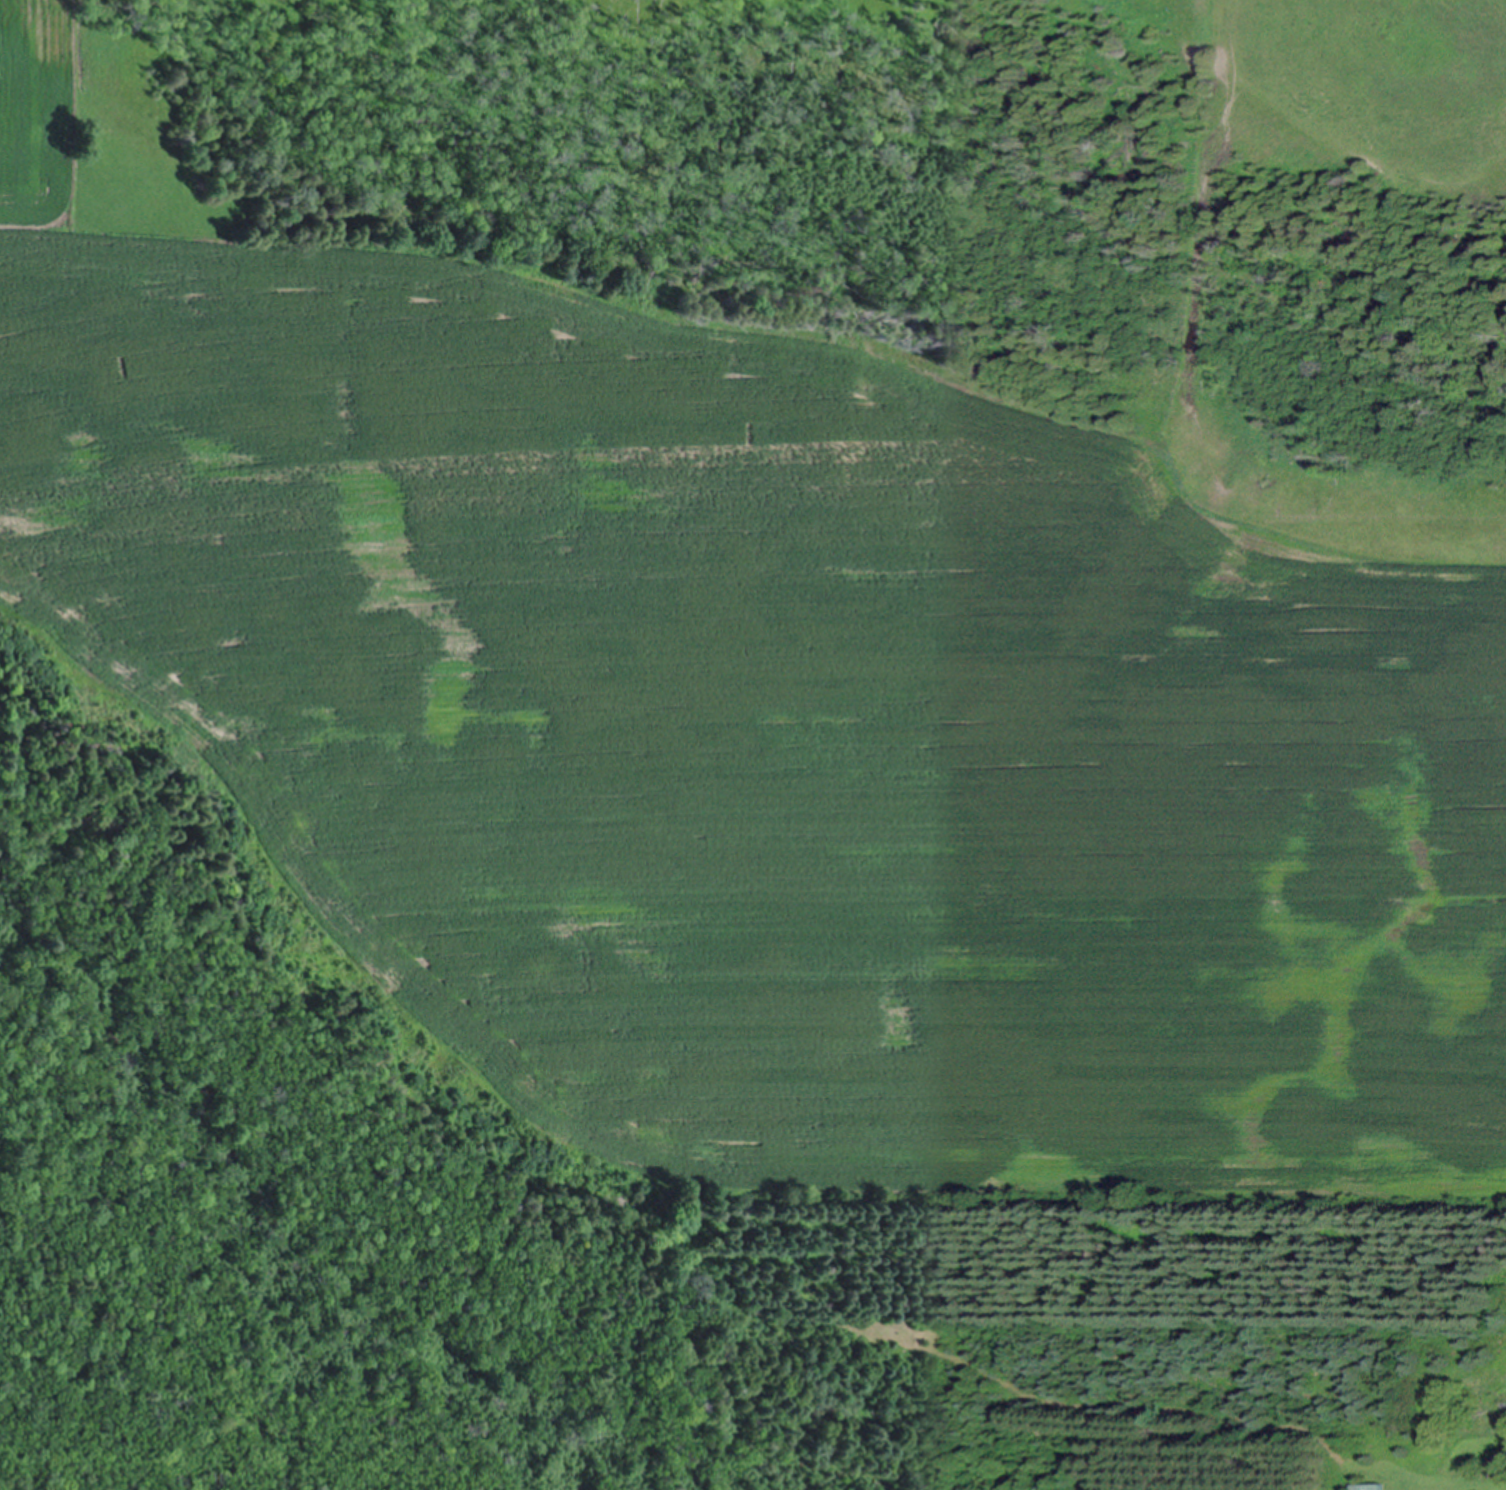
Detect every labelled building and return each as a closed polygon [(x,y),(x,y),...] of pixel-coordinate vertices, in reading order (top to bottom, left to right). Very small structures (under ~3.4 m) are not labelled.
[(1494,1454),(1505,1451),(1505,1466),(1497,1468),(1494,1454)] [(1384,1480),(1384,1489),(1355,1489),(1355,1481),(1384,1480)]
